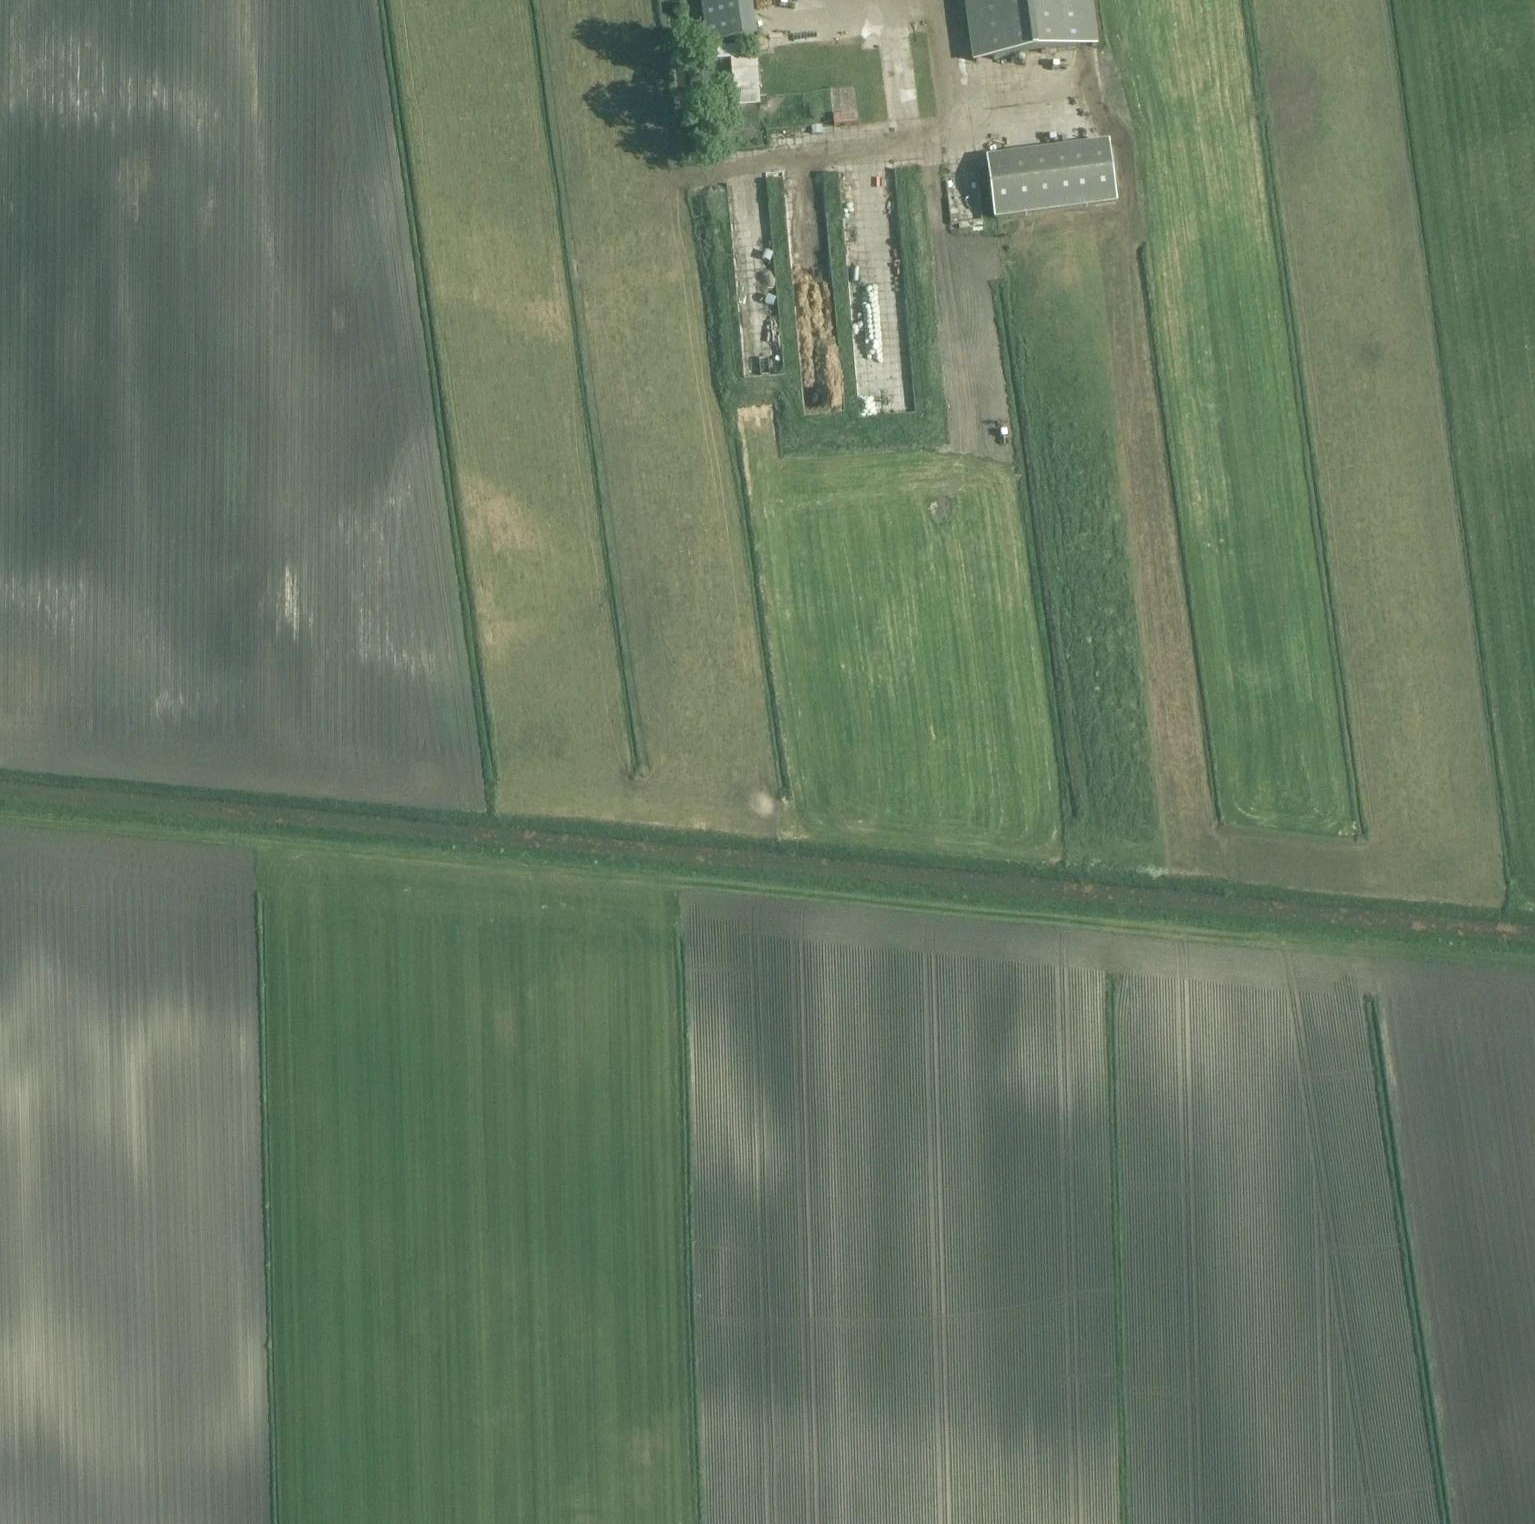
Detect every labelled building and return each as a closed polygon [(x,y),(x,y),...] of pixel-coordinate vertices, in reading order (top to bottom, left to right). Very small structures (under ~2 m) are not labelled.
[(706,42),(754,36),(749,0),(701,0),(706,42)] [(976,62),(1094,47),(1088,0),(967,0),(976,62)] [(781,44),(768,45),(767,36),(757,37),(762,96),(785,94),(781,44)] [(733,107),(760,106),(756,58),(743,59),(742,47),(716,49),(717,62),(730,61),(733,107)] [(986,160),(994,220),(1117,204),(1109,144),(986,160)]
